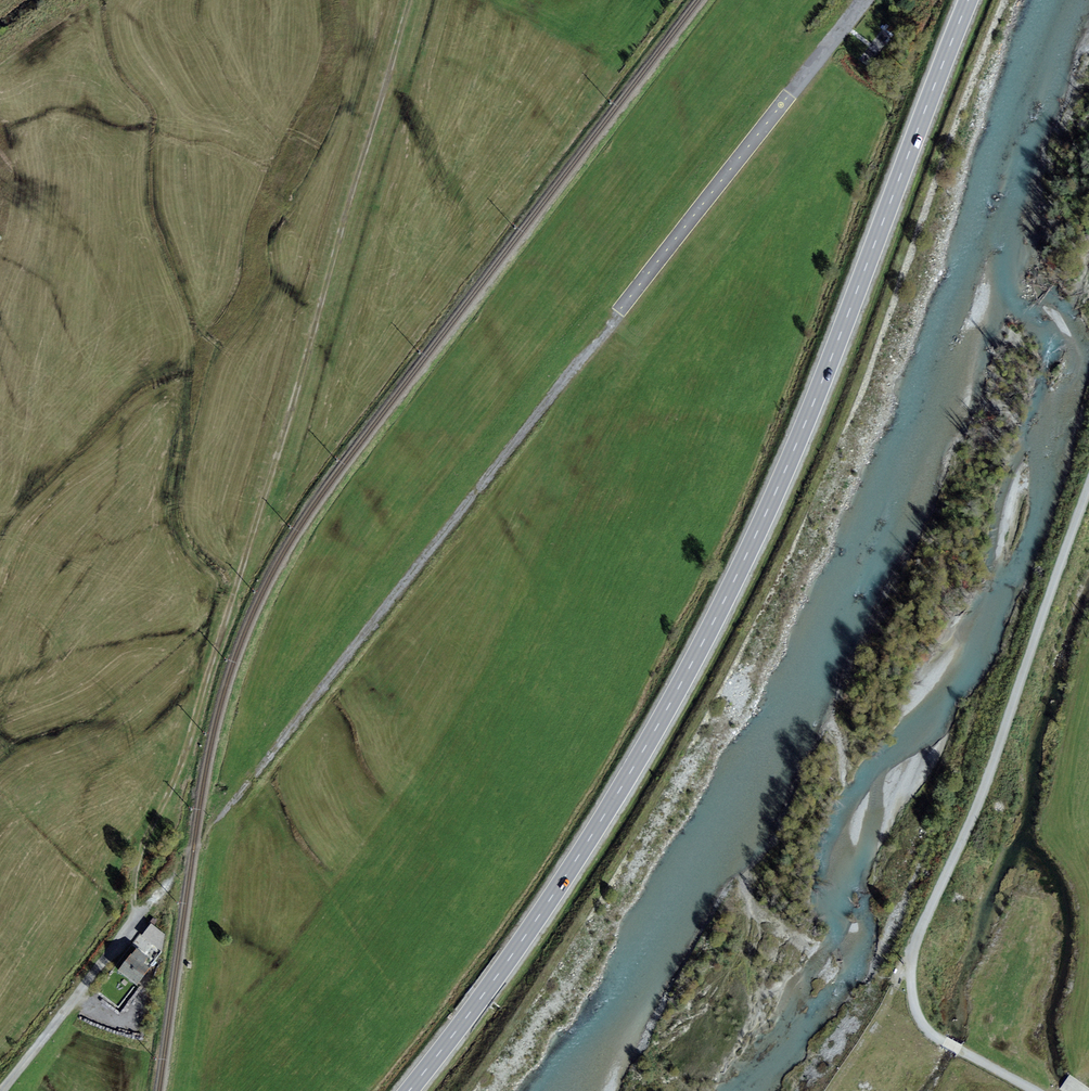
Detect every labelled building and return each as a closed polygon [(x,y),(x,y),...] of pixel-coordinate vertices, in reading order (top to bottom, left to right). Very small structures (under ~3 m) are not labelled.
[(151,923),(142,936),(162,952),(165,934),(151,923)] [(136,947),(119,971),(138,985),(150,968),(144,964),(149,957),(136,947)]
